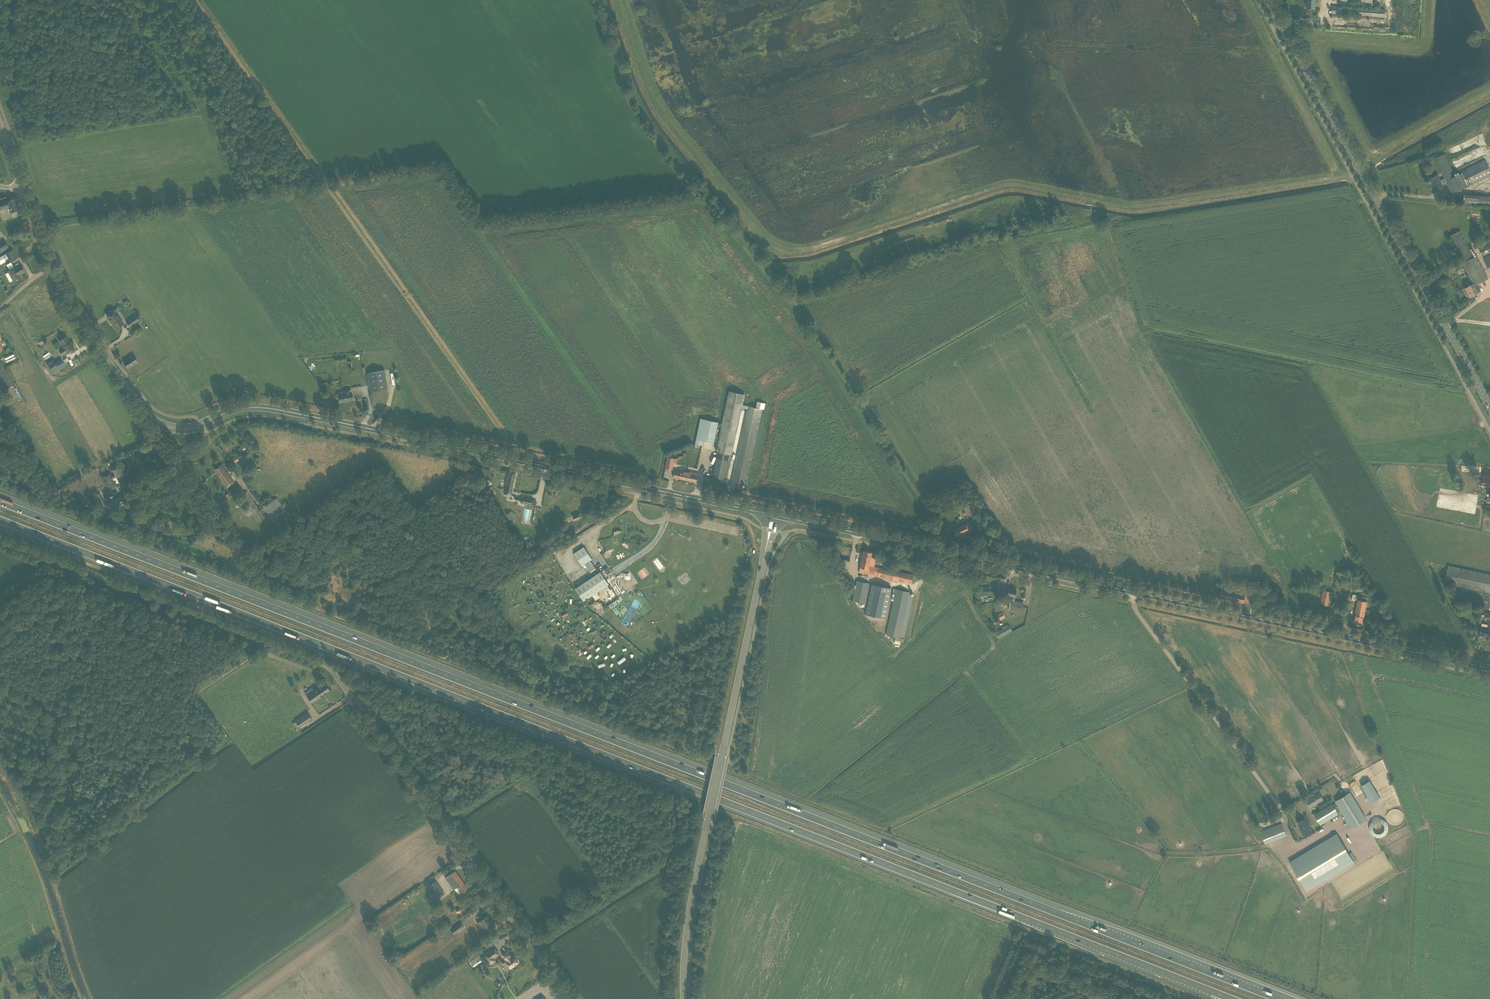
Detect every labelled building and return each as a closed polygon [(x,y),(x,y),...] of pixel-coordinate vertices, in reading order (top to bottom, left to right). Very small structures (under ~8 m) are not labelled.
[(1315,8),(1316,0),(1308,0),(1307,8),(1315,8)] [(1332,13),(1385,17),(1385,10),(1332,6),(1332,13)] [(1459,151),(1457,147),(1461,146),(1460,142),(1464,140),(1463,138),(1447,144),(1450,154),(1459,151)] [(1452,193),(1456,191),(1468,186),(1489,176),(1489,170),(1485,160),(1461,171),(1462,173),(1455,176),(1444,153),(1440,156),(1435,158),(1445,178),(1440,180),(1437,175),(1430,178),(1436,190),(1443,187),(1442,184),(1446,182),(1452,193)] [(1489,205),(1489,194),(1489,196),(1488,195),(1488,196),(1464,194),(1464,197),(1459,197),(1459,203),(1489,205)] [(10,212),(19,209),(15,198),(7,201),(7,200),(0,202),(0,209),(2,209),(5,208),(8,207),(10,212)] [(1465,288),(1470,297),(1475,294),(1479,292),(1476,286),(1488,279),(1476,256),(1474,257),(1460,231),(1450,236),(1461,258),(1459,260),(1461,264),(1462,263),(1463,264),(1464,264),(1474,283),(1465,288)] [(0,243),(0,252),(8,247),(5,241),(0,243)] [(1479,249),(1483,256),(1489,253),(1489,243),(1479,249)] [(5,261),(5,260),(8,258),(10,262),(11,262),(17,258),(12,250),(8,252),(5,253),(6,254),(2,255),(0,257),(0,264),(5,261)] [(8,272),(5,274),(10,282),(13,280),(14,281),(21,277),(19,275),(25,271),(21,265),(15,268),(15,267),(7,271),(8,272)] [(106,315),(116,328),(123,323),(114,310),(106,315)] [(127,322),(129,326),(139,319),(137,316),(127,322)] [(59,351),(62,355),(66,352),(67,352),(74,347),(70,341),(69,342),(68,341),(65,336),(59,341),(64,348),(59,351)] [(4,357),(7,362),(15,358),(13,353),(4,357)] [(123,361),(127,368),(138,362),(133,355),(123,361)] [(53,360),(47,364),(54,373),(65,365),(61,359),(57,361),(55,363),(53,360)] [(5,388),(13,384),(1,361),(0,362),(0,378),(5,388)] [(368,373),(371,391),(388,388),(384,370),(368,373)] [(339,397),(338,397),(339,400),(340,400),(340,402),(353,399),(351,389),(344,391),(344,394),(339,395),(339,397)] [(714,472),(713,476),(726,479),(727,474),(742,408),(748,409),(731,483),(730,484),(741,487),(742,482),(746,483),(751,461),(752,456),(755,457),(767,403),(758,402),(756,407),(748,406),(743,404),(745,394),(729,391),(722,420),(718,437),(716,447),(719,447),(714,472)] [(703,441),(714,443),(718,422),(701,418),(695,444),(702,445),(703,441)] [(236,456),(229,460),(232,464),(238,460),(236,456)] [(668,457),(665,468),(672,470),(673,462),(674,458),(668,457)] [(221,465),(215,469),(220,477),(219,477),(226,488),(234,482),(226,472),(221,465)] [(104,477),(110,487),(116,484),(119,482),(116,477),(122,474),(118,466),(112,470),(114,474),(111,475),(110,474),(104,477)] [(673,477),(696,482),(698,473),(683,470),(682,472),(675,470),(673,477)] [(504,494),(511,495),(515,478),(516,473),(508,471),(507,476),(505,484),(506,485),(504,494)] [(1481,485),(1489,487),(1489,475),(1483,474),(1481,485)] [(239,496),(258,522),(265,518),(246,491),(239,496)] [(99,501),(97,502),(100,507),(104,505),(106,504),(100,493),(96,495),(99,501)] [(106,504),(104,505),(108,512),(118,507),(119,509),(124,507),(123,504),(124,504),(119,496),(107,502),(108,503),(106,504)] [(271,501),(263,507),(275,524),(289,515),(281,503),(277,498),(271,501)] [(522,498),(521,504),(533,506),(534,500),(522,498)] [(970,505),(964,508),(967,516),(978,512),(975,504),(974,504),(970,505)] [(952,529),(956,537),(969,530),(966,523),(952,529)] [(136,535),(149,539),(150,535),(138,531),(136,535)] [(584,546),(574,553),(582,565),(585,564),(590,560),(592,559),(584,546)] [(863,550),(859,572),(881,577),(883,568),(869,565),(872,552),(863,550)] [(590,560),(585,564),(590,572),(596,568),(590,560)] [(1441,580),(1445,581),(1445,583),(1489,593),(1489,574),(1448,565),(1446,577),(1442,576),(1441,580)] [(575,588),(584,601),(609,584),(600,571),(575,588)] [(905,573),(903,582),(911,583),(913,575),(905,573)] [(857,580),(852,601),(863,603),(863,604),(864,604),(863,607),(865,607),(870,588),(869,588),(870,585),(869,585),(869,583),(857,580)] [(1252,588),(1261,589),(1263,582),(1254,581),(1252,588)] [(871,584),(865,614),(885,618),(892,588),(871,584)] [(979,587),(979,593),(995,593),(995,592),(997,592),(997,585),(991,585),(991,587),(979,587)] [(1010,600),(1013,601),(1014,601),(1016,590),(1009,588),(1008,593),(1007,595),(1011,596),(1010,600)] [(896,589),(886,634),(895,636),(895,640),(897,640),(903,642),(913,595),(909,594),(910,592),(896,589)] [(1320,604),(1329,606),(1332,592),(1323,590),(1320,604)] [(995,602),(993,602),(995,611),(1002,610),(1000,601),(995,602)] [(1010,610),(1020,613),(1021,608),(1023,603),(1014,601),(1013,601),(1010,610)] [(1356,615),(1354,623),(1361,624),(1363,617),(1364,617),(1364,615),(1365,610),(1367,603),(1358,601),(1355,615),(1356,615)] [(1317,616),(1326,618),(1328,610),(1319,608),(1317,616)] [(1328,619),(1339,621),(1341,613),(1330,611),(1328,619)] [(1489,637),(1489,613),(1487,612),(1485,619),(1489,620),(1487,628),(1481,626),(1479,635),(1489,637)] [(995,632),(998,638),(1012,631),(1009,625),(995,632)] [(307,696),(311,703),(329,690),(325,683),(307,696)] [(292,724),(296,729),(299,727),(300,728),(312,719),(307,713),(295,721),(292,724)] [(1359,785),(1370,803),(1379,797),(1368,780),(1359,785)] [(1315,798),(1311,800),(1314,805),(1323,800),(1319,792),(1313,796),(1315,798)] [(1332,803),(1314,814),(1321,824),(1338,814),(1337,812),(1341,810),(1352,828),(1366,819),(1350,793),(1336,801),(1338,805),(1334,807),(1332,803)] [(1367,822),(1374,838),(1389,832),(1382,816),(1367,822)] [(1303,834),(1304,836),(1305,836),(1306,836),(1313,832),(1309,827),(1310,826),(1308,823),(1307,823),(1305,820),(1303,821),(1303,820),(1299,822),(1300,823),(1298,824),(1304,833),(1303,834)] [(1261,831),(1265,844),(1286,835),(1282,823),(1261,831)] [(1290,862),(1307,890),(1354,862),(1337,834),(1290,862)] [(457,887),(461,892),(467,887),(455,871),(445,878),(454,889),(457,887)] [(444,893),(435,881),(430,885),(439,897),(444,893)] [(485,923),(489,929),(495,925),(488,915),(478,922),(481,926),(485,923)] [(451,930),(454,934),(464,927),(461,922),(451,930)] [(478,936),(481,940),(488,935),(485,931),(478,936)] [(500,954),(495,947),(484,955),(491,964),(496,960),(494,958),(500,954)] [(503,953),(502,954),(506,959),(507,960),(506,961),(502,963),(507,970),(511,968),(514,965),(518,962),(513,955),(512,956),(507,950),(503,953)] [(474,966),(482,962),(479,958),(472,963),(474,966)] [(522,995),(523,997),(534,990),(533,988),(522,995)]
